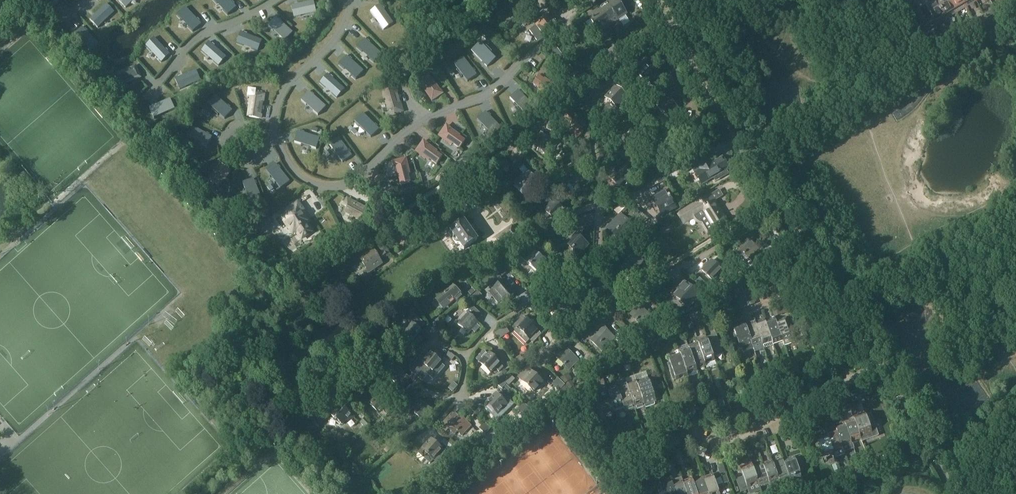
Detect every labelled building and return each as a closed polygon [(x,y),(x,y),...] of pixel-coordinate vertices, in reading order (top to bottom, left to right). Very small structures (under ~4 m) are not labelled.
[(58,0),(42,0),(46,4),(45,5),(51,9),(58,1),(58,0)] [(230,0),(214,0),(217,4),(218,3),(224,9),(223,10),(228,15),(236,6),(230,0)] [(533,3),(531,0),(518,0),(510,5),(517,14),(533,3)] [(601,6),(608,16),(606,18),(611,25),(619,20),(624,26),(630,22),(625,15),(627,14),(618,0),(610,0),(601,6)] [(935,25),(920,0),(915,0),(913,1),(920,11),(914,14),(917,18),(914,20),(922,33),(935,25)] [(935,25),(945,19),(937,4),(935,2),(930,5),(927,0),(920,0),(935,25)] [(948,0),(939,0),(935,2),(937,4),(945,19),(956,13),(948,0)] [(956,13),(966,7),(962,0),(948,0),(956,13)] [(314,1),(292,5),(294,17),(301,16),(301,14),(309,13),(310,14),(316,12),(314,1)] [(106,4),(90,19),(98,28),(103,23),(102,22),(109,16),(110,17),(115,12),(106,4)] [(380,4),(370,11),(384,30),(393,23),(380,4)] [(589,18),(583,22),(589,30),(595,26),(600,33),(611,25),(606,18),(608,16),(601,6),(588,15),(589,18)] [(201,23),(186,7),(177,15),(182,20),(183,20),(189,26),(188,27),(193,32),(201,23)] [(551,18),(549,16),(532,29),(532,31),(538,41),(541,41),(559,28),(557,26),(559,25),(553,16),(551,18)] [(292,32),(276,17),(268,26),(273,30),(274,29),(281,35),(280,36),(285,40),(292,32)] [(98,43),(82,26),(73,34),(78,39),(79,39),(85,45),(84,46),(89,51),(98,43)] [(262,40),(241,31),(236,43),(243,45),(243,44),(252,47),(251,48),(257,51),(262,40)] [(170,54),(155,37),(146,46),(151,51),(152,50),(158,56),(157,57),(162,62),(170,54)] [(364,38),(357,47),(374,62),(382,53),(364,38)] [(222,53),(209,41),(202,50),(207,55),(208,54),(214,60),(213,61),(219,66),(227,57),(222,53)] [(487,67),(496,59),(480,42),(471,50),(487,67)] [(625,55),(618,45),(609,51),(617,62),(625,55)] [(553,56),(552,57),(566,77),(574,71),(560,51),(559,52),(556,49),(551,53),(553,56)] [(347,55),(339,64),(356,79),(364,70),(347,55)] [(467,81),(477,74),(463,56),(454,63),(467,81)] [(597,56),(593,59),(599,68),(604,65),(597,56)] [(650,68),(646,65),(638,74),(653,87),(657,91),(665,82),(661,78),(650,68)] [(141,77),(137,66),(116,75),(120,86),(127,83),(126,82),(134,79),(135,80),(141,77)] [(196,70),(175,79),(180,90),(186,87),(186,86),(194,82),(194,83),(201,81),(196,70)] [(328,73),(320,82),(337,98),(345,89),(328,73)] [(554,97),(561,88),(540,74),(534,84),(554,97)] [(424,88),(432,100),(443,93),(433,79),(431,80),(428,75),(420,80),(425,87),(424,88)] [(629,107),(633,102),(630,99),(631,98),(618,86),(607,98),(620,110),(625,104),(629,107)] [(396,87),(383,91),(386,100),(385,100),(388,111),(393,109),(394,113),(403,110),(396,87)] [(525,114),(534,105),(518,90),(510,98),(525,114)] [(309,91),(301,100),(318,115),(326,106),(309,91)] [(647,92),(639,97),(643,103),(652,98),(647,92)] [(249,117),(261,118),(264,95),(257,93),(256,98),(254,97),(251,97),(250,106),(251,106),(249,117)] [(224,119),(232,110),(216,95),(207,104),(224,119)] [(633,102),(636,107),(642,103),(638,97),(635,99),(636,100),(633,102)] [(672,120),(681,109),(668,97),(658,108),(672,120)] [(170,98),(149,107),(154,118),(161,115),(160,114),(168,111),(169,112),(174,109),(170,98)] [(637,118),(641,113),(635,108),(631,113),(637,118)] [(493,136),(502,128),(486,111),(477,120),(493,136)] [(577,139),(583,132),(581,130),(586,124),(583,122),(572,112),(563,122),(560,124),(577,139)] [(371,138),(379,129),(363,113),(354,121),(371,138)] [(610,132),(618,128),(615,120),(606,125),(610,132)] [(628,125),(625,123),(617,132),(618,133),(614,137),(629,150),(642,135),(630,123),(628,125)] [(447,125),(439,136),(453,146),(454,144),(460,148),(465,141),(458,136),(459,134),(447,125)] [(681,127),(681,125),(675,126),(676,128),(674,129),(677,137),(686,135),(683,126),(681,127)] [(206,147),(212,136),(192,126),(186,136),(206,147)] [(316,149),(320,138),(298,131),(294,142),(316,149)] [(557,149),(561,144),(554,138),(551,141),(544,136),(540,133),(531,143),(535,146),(532,150),(543,159),(546,155),(547,156),(555,146),(557,149)] [(342,162),(352,155),(339,137),(329,144),(342,162)] [(573,147),(576,143),(570,138),(567,141),(573,147)] [(424,141),(416,152),(430,162),(431,160),(437,164),(442,157),(435,152),(436,150),(424,141)] [(581,148),(576,143),(573,147),(577,152),(581,148)] [(569,153),(572,149),(567,144),(564,148),(569,153)] [(632,157),(636,152),(631,148),(627,153),(632,157)] [(622,153),(619,158),(626,162),(629,157),(622,153)] [(500,169),(508,163),(505,158),(496,164),(500,169)] [(650,167),(653,162),(646,158),(643,163),(650,167)] [(710,185),(727,175),(725,171),(728,169),(722,158),(697,172),(704,183),(708,181),(710,185)] [(401,184),(410,182),(408,174),(410,173),(406,159),(394,162),(398,178),(400,178),(401,184)] [(223,178),(230,170),(221,163),(206,181),(212,186),(215,183),(219,186),(224,179),(223,178)] [(276,163),(266,171),(276,183),(281,188),(290,180),(276,163)] [(559,177),(566,168),(560,163),(553,172),(559,177)] [(607,175),(619,185),(624,179),(629,184),(636,176),(625,166),(622,170),(616,165),(607,175)] [(527,193),(540,178),(528,168),(515,182),(527,193)] [(575,189),(584,179),(573,169),(564,179),(575,189)] [(254,178),(243,182),(251,203),(262,199),(254,178)] [(558,187),(554,183),(548,188),(552,192),(558,187)] [(694,199),(705,193),(703,188),(692,195),(694,199)] [(661,216),(674,209),(664,191),(651,198),(661,216)] [(353,216),(354,215),(363,220),(369,209),(348,198),(344,205),(348,207),(346,212),(353,216)] [(546,220),(549,216),(555,221),(564,211),(553,202),(549,198),(537,211),(546,220)] [(710,204),(705,198),(677,216),(683,224),(695,216),(696,217),(697,218),(699,219),(700,219),(701,219),(702,219),(703,219),(704,218),(705,218),(705,217),(707,220),(702,224),(708,234),(706,236),(709,240),(717,235),(715,232),(728,224),(714,202),(710,204)] [(302,240),(313,231),(307,223),(312,220),(298,200),(286,209),(287,211),(280,216),(293,234),(296,232),(302,240)] [(636,221),(637,219),(639,218),(642,214),(635,209),(629,215),(628,216),(635,222),(636,221)] [(619,215),(607,229),(618,239),(630,225),(619,215)] [(467,246),(481,235),(467,216),(452,226),(467,246)] [(424,231),(431,226),(426,218),(418,222),(424,231)] [(511,243),(520,237),(513,227),(504,233),(511,243)] [(580,255),(591,243),(579,231),(568,243),(580,255)] [(536,245),(540,241),(532,234),(528,239),(536,245)] [(414,236),(408,241),(413,248),(419,244),(414,236)] [(748,258),(758,248),(747,238),(737,248),(748,258)] [(553,253),(557,249),(551,244),(548,248),(553,253)] [(369,273),(383,264),(371,247),(357,257),(369,273)] [(769,260),(780,252),(777,247),(765,256),(768,259),(769,260)] [(538,270),(548,259),(536,249),(527,260),(538,270)] [(621,269),(632,275),(642,260),(626,250),(621,258),(626,261),(621,269)] [(756,266),(760,261),(753,255),(749,259),(756,266)] [(497,268),(502,264),(498,260),(493,264),(497,268)] [(731,272),(736,266),(728,260),(723,266),(731,272)] [(713,281),(723,271),(712,261),(702,270),(713,281)] [(503,276),(510,270),(503,262),(502,264),(497,268),(503,276)] [(492,264),(487,269),(491,273),(496,269),(492,264)] [(505,302),(515,293),(501,276),(490,284),(494,288),(490,291),(500,303),(503,299),(505,302)] [(583,287),(586,299),(604,294),(599,277),(590,279),(592,285),(583,287)] [(464,278),(459,283),(465,290),(470,286),(464,278)] [(687,310),(688,308),(699,296),(683,282),(676,290),(678,291),(672,297),(687,310)] [(466,296),(457,284),(451,289),(450,287),(437,298),(445,308),(456,299),(459,302),(466,296)] [(477,303),(483,297),(478,291),(471,296),(477,303)] [(721,307),(733,303),(729,291),(718,295),(721,307)] [(552,308),(558,319),(574,310),(566,294),(558,298),(560,304),(552,308)] [(643,324),(651,316),(639,306),(632,314),(643,324)] [(691,322),(699,319),(695,307),(688,309),(690,315),(688,316),(691,322)] [(781,307),(772,309),(774,317),(783,314),(781,307)] [(700,317),(706,314),(704,309),(698,312),(700,317)] [(476,332),(481,326),(478,324),(480,322),(469,311),(458,323),(469,334),(473,329),(476,332)] [(411,323),(399,337),(405,343),(407,341),(410,343),(421,331),(420,330),(425,324),(414,314),(408,320),(411,323)] [(527,318),(524,316),(515,325),(519,328),(515,332),(528,343),(531,339),(534,343),(543,334),(540,331),(542,329),(529,316),(527,318)] [(683,327),(690,325),(687,317),(680,320),(683,327)] [(775,320),(782,339),(784,345),(794,342),(785,318),(776,322),(775,320)] [(782,339),(775,320),(766,323),(765,321),(764,321),(772,343),(782,339)] [(772,343),(764,321),(756,324),(755,322),(754,323),(762,343),(764,349),(773,346),(772,343)] [(764,348),(762,344),(762,343),(754,323),(746,326),(745,324),(744,324),(751,343),(753,348),(754,352),(764,348)] [(743,352),(753,348),(751,343),(744,324),(735,327),(743,352)] [(500,339),(510,332),(506,326),(496,333),(500,339)] [(612,352),(617,346),(612,341),(617,337),(604,326),(591,340),(604,351),(607,347),(612,352)] [(636,339),(629,332),(622,339),(629,345),(636,339)] [(713,357),(723,353),(716,334),(706,338),(713,357)] [(637,354),(649,349),(645,338),(634,345),(637,354)] [(704,362),(714,359),(713,357),(706,338),(706,340),(697,343),(704,362)] [(695,368),(705,364),(704,362),(697,343),(698,345),(689,348),(695,368)] [(567,350),(564,346),(555,355),(571,370),(581,359),(569,348),(567,350)] [(696,369),(695,368),(689,348),(688,348),(689,350),(680,353),(687,373),(696,369)] [(424,350),(413,362),(426,375),(432,380),(444,366),(441,364),(443,361),(432,350),(429,354),(424,350)] [(387,360),(395,356),(393,353),(389,351),(384,353),(387,360)] [(500,371),(505,366),(501,363),(503,362),(491,351),(480,362),(492,373),(497,368),(500,371)] [(625,352),(619,355),(622,363),(629,361),(625,352)] [(677,378),(687,375),(687,373),(680,353),(679,354),(680,356),(670,359),(677,378)] [(590,369),(598,361),(591,354),(583,362),(590,369)] [(410,378),(404,373),(393,363),(384,373),(395,383),(401,388),(410,378)] [(536,392),(545,382),(529,367),(519,377),(536,392)] [(569,375),(561,379),(564,384),(572,379),(569,375)] [(497,384),(502,389),(506,384),(501,380),(497,384)] [(654,399),(647,380),(637,384),(637,382),(636,382),(643,401),(644,403),(654,399)] [(574,386),(571,381),(566,384),(569,390),(574,386)] [(643,401),(636,382),(627,385),(627,383),(626,383),(633,403),(634,404),(643,401)] [(633,403),(626,383),(617,387),(616,385),(623,404),(624,406),(633,403)] [(623,404),(616,385),(607,388),(606,386),(613,406),(613,407),(623,404)] [(603,409),(613,406),(606,386),(596,390),(603,409)] [(499,415),(510,404),(498,391),(487,402),(499,415)] [(388,413),(394,407),(379,393),(369,404),(381,415),(385,411),(388,413)] [(423,419),(431,407),(416,396),(408,408),(423,419)] [(711,408),(717,406),(715,400),(709,402),(711,408)] [(364,413),(368,409),(362,402),(358,406),(364,413)] [(350,422),(356,416),(340,403),(331,414),(344,425),(348,420),(350,422)] [(854,415),(859,412),(856,404),(850,406),(854,415)] [(308,407),(302,414),(309,420),(315,414),(308,407)] [(465,438),(475,427),(461,414),(449,428),(456,435),(459,432),(465,438)] [(862,441),(872,438),(863,414),(854,418),(861,439),(862,441)] [(365,428),(370,423),(364,418),(359,423),(365,428)] [(852,442),(861,439),(854,418),(852,418),(853,420),(845,423),(852,442)] [(486,434),(492,428),(485,422),(479,428),(486,434)] [(844,452),(854,448),(852,442),(845,423),(843,423),(844,425),(836,428),(844,452)] [(845,454),(844,452),(836,428),(834,428),(835,430),(827,433),(835,455),(836,457),(845,454)] [(825,459),(835,455),(827,433),(826,434),(826,436),(817,439),(825,459)] [(442,457),(447,452),(445,450),(445,449),(432,438),(422,449),(435,461),(440,455),(442,457)] [(616,438),(612,440),(617,449),(621,447),(616,438)] [(812,452),(809,443),(804,444),(807,454),(812,452)] [(451,451),(448,455),(452,459),(460,450),(454,445),(449,450),(451,451)] [(759,484),(753,466),(750,458),(746,460),(748,466),(742,468),(744,474),(743,474),(744,479),(746,478),(749,487),(759,484)] [(790,481),(800,478),(793,459),(783,462),(789,479),(790,481)] [(789,479),(783,462),(783,460),(773,463),(780,483),(789,479)] [(771,489),(781,486),(780,483),(773,462),(763,465),(770,484),(771,489)] [(639,479),(647,474),(640,463),(632,469),(639,479)] [(762,487),(770,484),(763,465),(762,463),(753,466),(759,484),(759,486),(761,485),(762,487)] [(870,466),(864,469),(866,474),(872,471),(870,466)] [(427,478),(431,473),(427,469),(422,474),(427,478)] [(862,471),(854,474),(857,481),(865,478),(862,471)] [(720,485),(729,483),(727,475),(718,478),(720,485)] [(713,476),(704,479),(703,478),(702,478),(708,493),(720,493),(713,476)] [(702,478),(694,481),(693,479),(692,479),(698,493),(708,493),(702,478)] [(692,479),(683,483),(683,481),(682,481),(687,493),(698,493),(692,479)] [(647,480),(643,483),(647,490),(652,486),(647,480)] [(682,481),(673,484),(672,482),(676,493),(687,493),(682,481)] [(672,482),(662,486),(665,493),(676,493),(672,482)]
